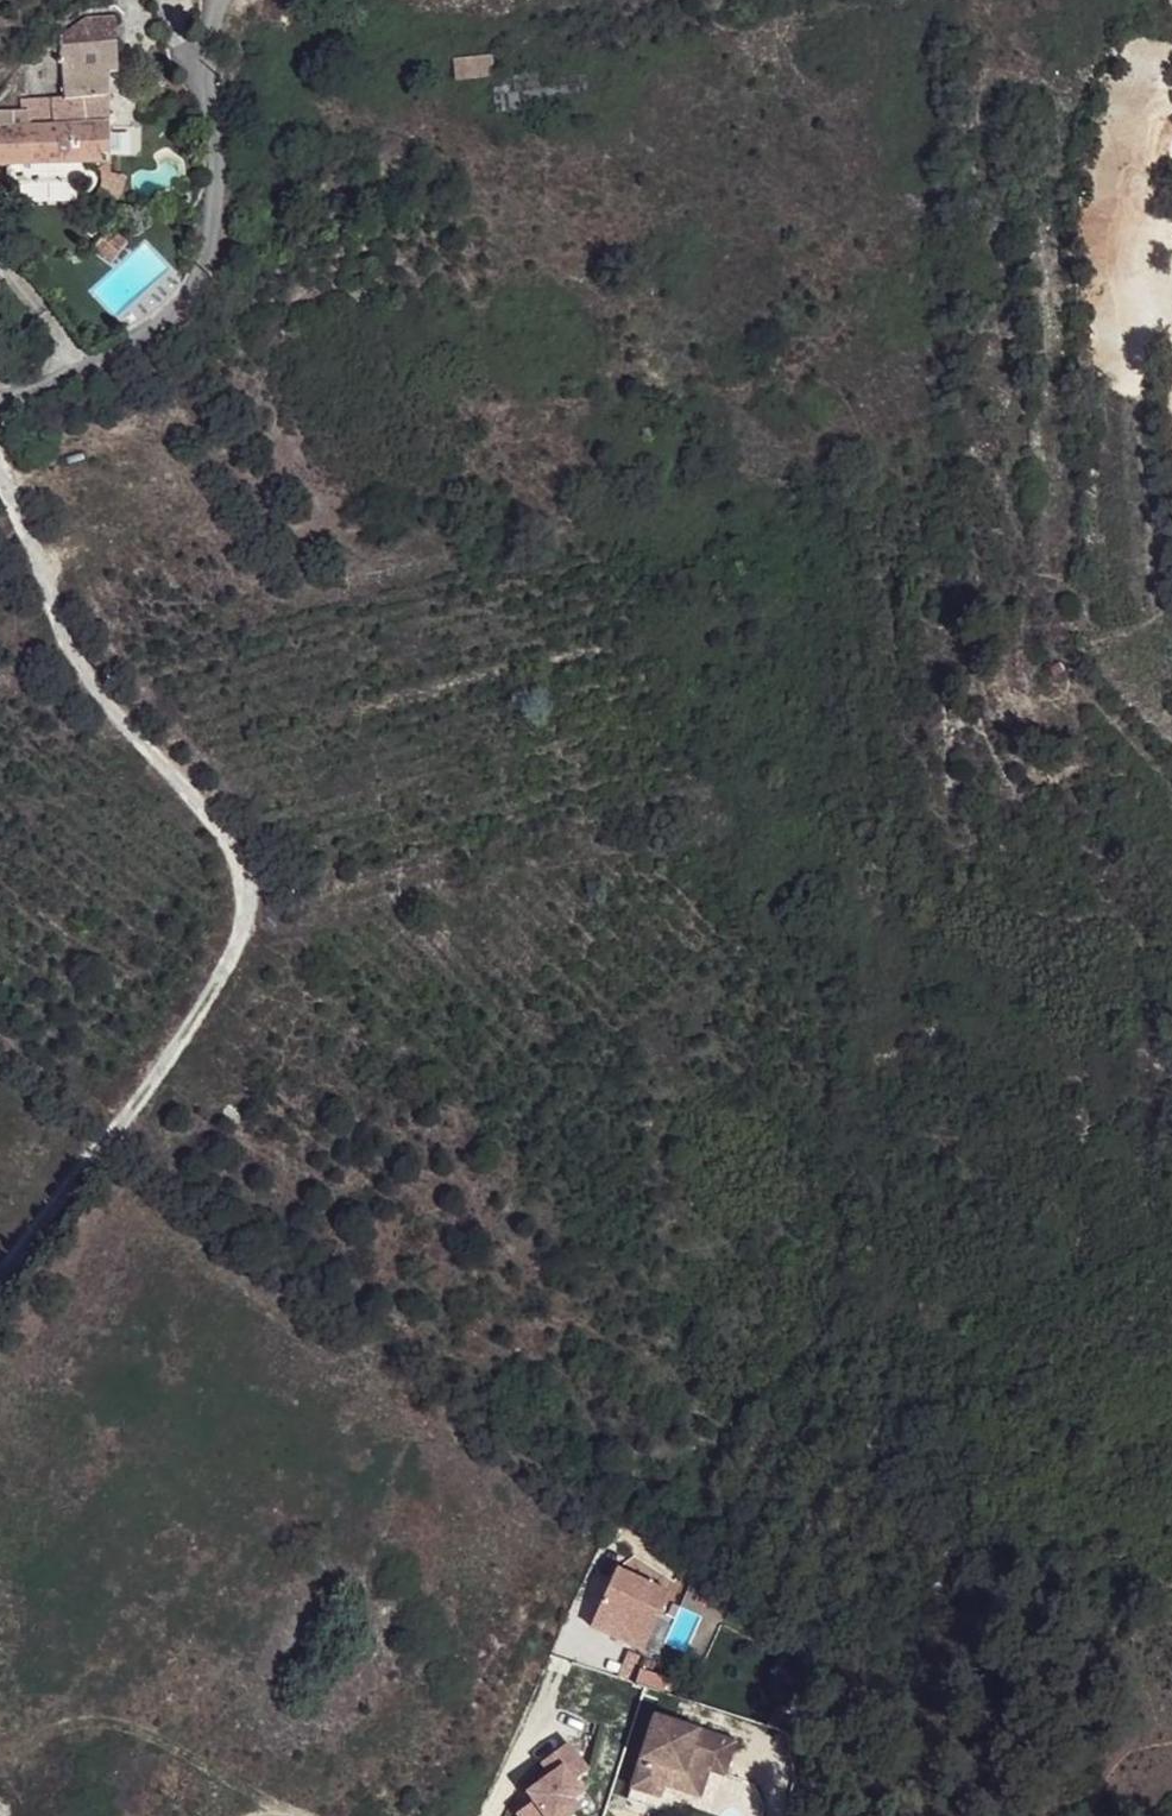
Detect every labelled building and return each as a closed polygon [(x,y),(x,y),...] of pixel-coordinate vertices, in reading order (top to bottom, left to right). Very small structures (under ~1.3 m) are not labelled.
[(114,76),(122,75),(121,19),(90,20),(62,36),(65,70),(112,68),(114,76)] [(500,54),(460,58),(464,79),(502,74),(500,54)] [(114,76),(112,68),(65,70),(69,95),(69,98),(113,94),(114,76)] [(591,68),(500,79),(503,112),(594,101),(591,68)] [(82,123),(114,122),(113,94),(69,98),(69,95),(32,101),(32,109),(33,127),(82,123)] [(33,127),(32,109),(0,110),(0,129),(33,127)] [(115,157),(114,122),(82,123),(84,163),(91,163),(114,161),(115,157)] [(115,157),(149,155),(147,122),(114,122),(115,157)] [(82,123),(33,127),(0,129),(0,166),(13,165),(84,163),(82,123)] [(90,168),(91,163),(84,163),(13,165),(12,170),(13,180),(13,183),(91,180),(90,177),(90,168)] [(114,263),(129,243),(112,229),(98,249),(114,263)] [(150,323),(175,296),(189,279),(182,272),(125,322),(134,332),(150,323)] [(668,1591),(615,1567),(588,1625),(641,1649),(668,1591)] [(658,1715),(633,1789),(663,1799),(668,1786),(704,1798),(713,1771),(724,1736),(658,1715)] [(740,1742),(724,1736),(713,1771),(729,1776),(740,1742)] [(556,1742),(538,1770),(551,1779),(536,1803),(545,1809),(540,1815),(589,1815),(582,1811),(590,1799),(581,1793),(588,1782),(576,1775),(585,1760),(556,1742)]
